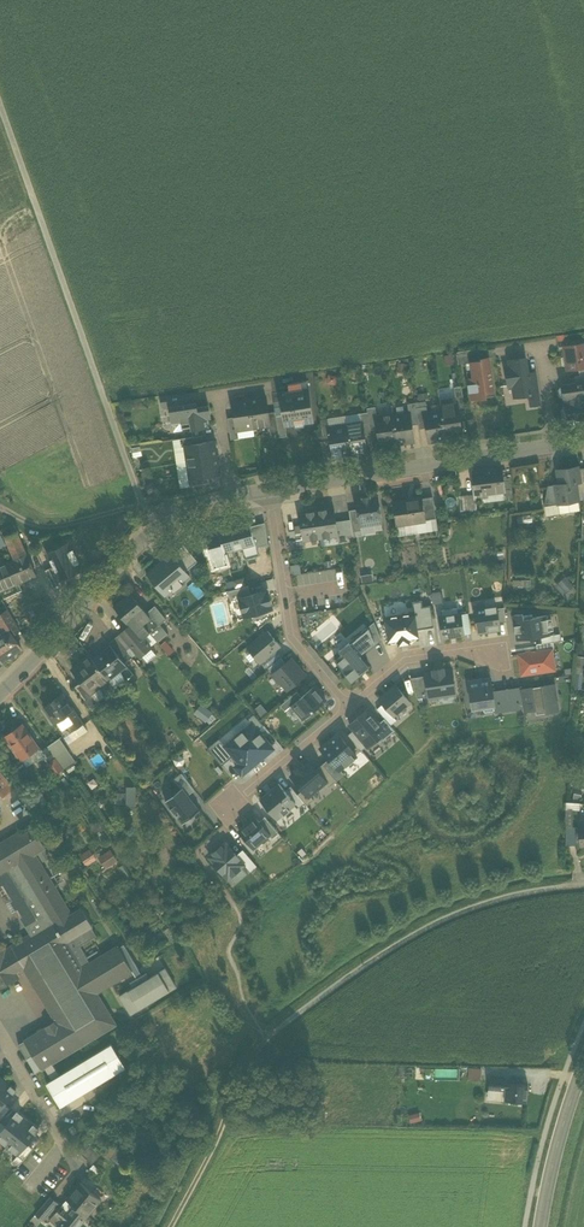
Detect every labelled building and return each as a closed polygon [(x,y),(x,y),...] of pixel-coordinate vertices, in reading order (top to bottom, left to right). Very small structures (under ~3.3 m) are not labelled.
[(568,370),(579,368),(583,367),(583,343),(580,344),(579,341),(571,342),(572,345),(564,346),(568,370)] [(458,364),(471,362),(480,360),(480,359),(478,349),(463,352),(464,360),(458,361),(458,364)] [(455,363),(453,354),(444,355),(446,364),(455,363)] [(468,378),(471,399),(486,397),(486,393),(494,392),(489,358),(480,359),(480,360),(471,362),(474,378),(468,378)] [(513,386),(515,398),(529,395),(532,395),(528,372),(527,361),(521,362),(521,358),(509,360),(510,367),(505,367),(508,386),(513,386)] [(408,364),(398,363),(397,372),(406,373),(408,364)] [(532,395),(534,406),(541,405),(536,371),(528,372),(532,395)] [(337,375),(328,374),(327,384),(336,385),(337,375)] [(293,383),(294,390),(309,388),(307,380),(293,383)] [(565,402),(583,399),(583,382),(578,383),(563,385),(563,387),(561,389),(560,390),(560,392),(561,394),(562,396),(564,396),(565,402)] [(456,399),(458,408),(465,407),(462,386),(454,387),(456,399)] [(440,401),(456,399),(454,387),(438,389),(440,401)] [(295,424),(296,426),(304,425),(304,423),(314,421),(309,388),(294,390),(280,392),(281,400),(283,415),(285,426),(286,426),(295,424)] [(161,396),(163,408),(170,407),(170,406),(184,404),(182,393),(161,396)] [(266,397),(249,399),(254,428),(269,425),(270,425),(269,413),(266,397)] [(238,430),(254,428),(249,399),(233,402),(235,417),(237,430),(238,430)] [(440,401),(441,411),(445,439),(462,437),(458,408),(456,399),(440,401)] [(565,402),(566,407),(564,408),(563,410),(563,412),(563,414),(565,415),(567,416),(577,415),(577,418),(582,417),(581,414),(583,414),(583,399),(565,402)] [(276,416),(283,415),(281,400),(274,401),(276,412),(276,416)] [(208,427),(207,418),(206,413),(210,412),(209,405),(197,407),(196,402),(184,404),(170,406),(170,407),(172,423),(173,423),(181,422),(182,428),(191,427),(192,429),(204,428),(208,427)] [(412,425),(419,424),(416,407),(415,403),(408,404),(409,414),(410,414),(412,425)] [(427,406),(416,407),(419,424),(419,429),(426,428),(424,413),(428,413),(427,406)] [(368,408),(368,412),(371,429),(378,428),(376,416),(377,416),(375,407),(368,408)] [(429,442),(445,439),(441,411),(428,413),(424,413),(426,428),(429,442)] [(271,435),(279,433),(276,416),(276,412),(269,413),(270,425),(269,425),(271,435)] [(371,434),(371,429),(368,412),(361,413),(362,423),(364,435),(371,434)] [(361,413),(344,416),(346,425),(362,423),(361,413)] [(381,445),(382,447),(387,446),(388,444),(397,443),(393,416),(393,414),(377,416),(376,416),(378,428),(381,445)] [(393,416),(397,443),(405,442),(407,443),(412,442),(414,439),(412,425),(410,414),(409,414),(393,416)] [(283,415),(276,416),(279,433),(279,437),(287,436),(286,426),(285,426),(283,415)] [(330,428),(346,425),(344,416),(328,418),(330,428)] [(228,418),(231,440),(239,438),(238,430),(237,430),(235,417),(228,418)] [(322,431),(324,441),(331,440),(329,428),(330,428),(328,418),(321,419),(322,431)] [(183,430),(182,428),(181,422),(173,423),(174,432),(183,430)] [(362,423),(346,425),(350,454),(367,451),(364,435),(362,423)] [(333,456),(350,454),(346,425),(330,428),(329,428),(331,440),(333,456)] [(192,429),(193,437),(202,435),(205,435),(204,428),(192,429)] [(254,428),(238,430),(239,438),(255,436),(254,428)] [(324,441),(322,431),(310,432),(312,443),(324,441)] [(203,442),(202,435),(193,437),(181,438),(182,446),(186,446),(186,445),(203,442)] [(177,463),(188,462),(186,446),(182,446),(181,438),(173,440),(177,463)] [(186,446),(188,462),(217,457),(214,441),(203,442),(186,445),(186,446)] [(140,446),(132,448),(134,457),(143,455),(140,446)] [(219,474),(217,457),(188,462),(190,478),(191,478),(208,476),(219,474)] [(188,462),(177,463),(180,488),(188,486),(187,478),(190,478),(188,462)] [(476,494),(476,498),(477,498),(482,497),(488,496),(488,493),(504,491),(505,491),(503,478),(502,467),(473,471),(476,494)] [(555,485),(558,504),(579,500),(576,483),(581,482),(578,467),(558,470),(560,484),(555,485)] [(187,478),(188,486),(210,483),(208,476),(191,478),(190,478),(187,478)] [(504,491),(504,495),(513,494),(511,477),(503,478),(505,491),(504,491)] [(156,489),(151,482),(144,488),(149,495),(156,489)] [(545,505),(545,506),(558,504),(555,485),(548,486),(545,505)] [(505,499),(504,495),(504,491),(488,493),(488,496),(482,497),(485,502),(505,499)] [(460,496),(462,512),(478,510),(477,498),(476,498),(476,494),(460,496)] [(358,509),(360,524),(361,524),(374,522),(374,520),(381,519),(378,496),(370,497),(370,496),(363,498),(356,499),(358,509)] [(424,498),(427,519),(437,518),(434,496),(424,498)] [(395,501),(398,524),(427,520),(427,519),(424,498),(409,500),(408,499),(395,501)] [(558,504),(545,506),(546,515),(581,510),(579,500),(558,504)] [(316,510),(321,538),(338,535),(336,521),(334,507),(316,510)] [(351,519),(353,532),(362,530),(361,524),(360,524),(358,509),(349,510),(351,519)] [(301,524),(304,540),(321,538),(316,510),(299,513),(301,524)] [(531,514),(517,516),(518,524),(532,522),(531,514)] [(438,529),(437,518),(427,519),(427,520),(398,524),(400,535),(438,529)] [(351,519),(336,521),(338,535),(339,542),(348,541),(347,536),(353,535),(353,532),(351,519)] [(382,530),(381,519),(374,520),(374,522),(361,524),(362,530),(362,535),(376,532),(375,531),(382,530)] [(229,528),(219,531),(225,553),(244,548),(256,544),(251,526),(250,522),(238,525),(229,528)] [(265,522),(251,526),(256,544),(257,547),(268,544),(265,522)] [(304,540),(301,524),(294,525),(297,547),(304,546),(304,540)] [(2,530),(5,537),(17,532),(14,525),(2,530)] [(219,531),(206,534),(215,567),(228,563),(225,553),(219,531)] [(5,537),(15,560),(27,555),(17,532),(5,537)] [(338,535),(321,538),(322,546),(339,543),(339,542),(338,535)] [(67,543),(47,553),(53,567),(60,580),(81,570),(77,564),(80,562),(74,548),(71,550),(67,543)] [(257,547),(256,544),(244,548),(246,556),(258,553),(257,547)] [(172,554),(186,571),(198,561),(184,545),(172,554)] [(146,573),(165,596),(174,589),(175,591),(183,584),(182,582),(190,575),(186,571),(172,554),(171,552),(146,573)] [(15,560),(8,563),(17,583),(36,575),(27,555),(15,560)] [(8,563),(0,567),(0,590),(17,583),(8,563)] [(300,564),(290,565),(292,574),(301,573),(300,564)] [(63,586),(60,580),(53,567),(45,570),(54,590),(63,586)] [(372,573),(361,575),(362,582),(373,581),(372,573)] [(574,586),(565,576),(555,586),(564,595),(574,586)] [(235,589),(246,585),(244,577),(232,580),(235,589)] [(239,598),(251,594),(248,585),(246,585),(235,589),(227,591),(230,600),(239,598)] [(574,586),(564,595),(568,599),(578,590),(574,586)] [(262,611),(272,608),(267,590),(251,594),(239,598),(244,616),(253,614),(254,617),(263,615),(262,611)] [(441,591),(431,593),(433,603),(442,602),(441,591)] [(121,600),(138,620),(146,613),(147,613),(130,593),(121,600)] [(484,604),(484,607),(497,605),(495,597),(483,598),(484,604)] [(144,638),(150,633),(149,633),(138,620),(121,600),(113,607),(130,626),(122,633),(121,633),(133,647),(137,653),(140,656),(141,656),(151,647),(151,646),(144,638)] [(415,612),(417,629),(434,627),(431,605),(423,606),(422,600),(412,602),(414,612),(415,612)] [(479,632),(500,629),(499,622),(497,608),(497,605),(484,607),(484,604),(475,606),(479,632)] [(155,606),(147,613),(146,613),(157,626),(166,619),(155,606)] [(443,616),(458,614),(457,607),(442,609),(443,616)] [(504,607),(497,608),(499,622),(506,621),(504,607)] [(12,635),(19,630),(9,611),(0,617),(6,627),(7,626),(12,635)] [(414,612),(385,617),(389,643),(399,642),(399,644),(409,642),(409,640),(419,639),(417,629),(415,612),(414,612)] [(468,612),(461,614),(464,633),(471,632),(468,612)] [(138,620),(149,633),(157,626),(146,613),(138,620)] [(523,613),(514,615),(516,625),(514,625),(516,633),(517,632),(518,640),(541,636),(549,635),(549,631),(547,619),(546,615),(524,618),(523,613)] [(458,614),(443,616),(440,617),(443,637),(464,634),(464,633),(461,614),(458,614)] [(374,621),(354,638),(363,648),(380,641),(382,640),(374,621)] [(159,625),(157,626),(149,633),(150,633),(157,641),(158,642),(168,633),(159,625)] [(1,662),(7,658),(11,659),(15,656),(16,652),(21,649),(12,635),(7,626),(6,627),(2,630),(2,629),(1,630),(0,630),(0,660),(1,662)] [(247,647),(260,662),(276,648),(280,645),(268,630),(247,647)] [(121,633),(115,638),(127,652),(133,647),(121,633),(122,633),(121,633)] [(144,638),(151,646),(157,641),(150,633),(144,638)] [(560,633),(549,635),(541,636),(542,643),(553,642),(561,641),(560,633)] [(132,657),(127,652),(115,638),(108,644),(110,646),(110,645),(125,663),(132,657)] [(362,657),(380,641),(363,648),(354,638),(349,642),(362,657)] [(174,650),(166,641),(161,645),(169,655),(174,650)] [(360,673),(364,670),(369,665),(362,657),(349,642),(339,650),(342,654),(335,660),(347,674),(353,681),(362,674),(360,673)] [(542,643),(536,644),(537,651),(552,649),(554,649),(553,642),(542,643)] [(110,646),(93,660),(106,677),(109,680),(110,679),(108,677),(126,664),(125,663),(110,645),(110,646)] [(127,652),(132,657),(137,653),(133,647),(127,652)] [(151,647),(141,656),(148,663),(157,655),(151,647)] [(276,648),(260,662),(266,670),(268,668),(281,657),(283,656),(276,648)] [(537,651),(519,654),(522,674),(555,669),(552,649),(537,651)] [(89,690),(96,684),(106,677),(93,660),(90,656),(73,670),(82,682),(89,690)] [(577,656),(575,674),(583,675),(583,671),(583,657),(577,656)] [(268,668),(273,673),(286,662),(281,657),(268,668)] [(273,673),(272,674),(279,682),(281,681),(288,689),(305,675),(291,658),(286,662),(273,673)] [(108,677),(110,679),(121,670),(127,665),(126,664),(108,677)] [(425,673),(426,675),(429,696),(429,697),(439,696),(454,693),(456,693),(452,669),(444,670),(444,668),(433,669),(434,672),(425,673)] [(110,679),(109,680),(116,689),(126,680),(121,670),(110,679)] [(353,681),(347,674),(345,675),(351,683),(353,681)] [(583,675),(575,674),(574,686),(581,688),(583,675)] [(418,698),(429,696),(426,675),(411,678),(418,698)] [(473,707),(495,704),(493,691),(491,678),(469,682),(473,707)] [(75,687),(91,710),(100,704),(98,701),(89,690),(82,682),(75,687)] [(105,695),(96,684),(89,690),(98,701),(105,695)] [(554,684),(522,689),(525,708),(525,711),(535,709),(546,708),(546,712),(558,711),(554,684)] [(396,685),(380,699),(383,703),(393,715),(410,701),(396,685)] [(302,696),(292,704),(304,718),(326,700),(314,686),(302,696)] [(522,686),(507,689),(510,710),(525,708),(522,689),(522,686)] [(507,689),(493,691),(495,704),(496,712),(510,710),(507,689)] [(292,704),(302,696),(297,691),(280,705),(285,710),(292,704)] [(455,701),(454,693),(439,696),(440,704),(455,701)] [(44,707),(55,724),(65,717),(73,730),(83,724),(63,695),(44,707)] [(268,712),(261,703),(254,709),(262,717),(268,712)] [(393,715),(383,703),(377,708),(385,718),(391,725),(397,719),(393,715)] [(213,712),(201,704),(194,714),(206,722),(213,712)] [(304,718),(292,704),(285,710),(297,724),(304,718)] [(378,723),(367,710),(350,724),(354,730),(367,745),(368,746),(378,739),(381,742),(388,736),(381,728),(382,728),(378,723)] [(249,719),(252,723),(258,730),(264,725),(254,714),(249,719)] [(64,737),(73,730),(65,717),(55,724),(64,737)] [(391,725),(385,718),(378,723),(382,728),(381,728),(388,736),(395,730),(391,725)] [(258,730),(252,723),(231,740),(235,745),(229,750),(234,755),(233,756),(239,763),(235,766),(242,775),(273,748),(258,730)] [(73,730),(64,737),(69,744),(88,731),(83,724),(73,730)] [(6,736),(23,759),(38,748),(22,725),(6,736)] [(367,745),(354,730),(349,735),(362,750),(367,745)] [(321,748),(329,758),(339,770),(340,769),(345,764),(347,766),(356,759),(354,757),(356,755),(338,734),(321,748)] [(60,738),(48,746),(56,758),(68,750),(60,738)] [(234,755),(229,750),(225,745),(220,738),(208,749),(222,765),(233,756),(234,755)] [(235,745),(231,740),(225,745),(229,750),(235,745)] [(49,763),(56,758),(48,746),(40,751),(44,757),(49,763)] [(38,748),(23,759),(28,767),(38,760),(39,761),(44,757),(40,751),(38,748)] [(76,761),(68,750),(56,758),(63,770),(76,761)] [(54,776),(63,770),(56,758),(49,763),(46,765),(54,776)] [(345,774),(340,769),(339,770),(329,758),(323,764),(337,780),(345,774)] [(325,782),(326,781),(316,769),(309,761),(303,766),(302,764),(296,769),(297,770),(292,775),(303,789),(309,796),(310,795),(325,782)] [(337,780),(323,764),(316,769),(326,781),(325,782),(329,787),(337,780)] [(583,775),(583,766),(572,766),(572,775),(583,775)] [(3,796),(13,787),(8,781),(10,780),(0,770),(0,793),(3,796)] [(174,779),(181,788),(182,787),(188,795),(195,790),(181,773),(174,779)] [(285,790),(279,783),(260,799),(277,819),(283,814),(284,815),(290,810),(289,809),(296,803),(285,790)] [(305,802),(298,794),(291,786),(285,790),(296,803),(299,807),(305,802)] [(137,787),(126,787),(126,807),(137,807),(137,787)] [(187,796),(188,795),(182,787),(181,788),(165,801),(183,823),(200,810),(193,801),(192,802),(187,796)] [(307,805),(314,799),(310,795),(309,796),(303,789),(298,794),(305,802),(307,805)] [(49,804),(42,794),(35,799),(42,808),(49,804)] [(572,810),(580,810),(580,803),(567,802),(566,810),(572,810)] [(265,816),(259,821),(270,834),(272,838),(278,832),(265,816)] [(255,817),(239,831),(254,848),(270,834),(259,821),(255,817)] [(8,869),(38,918),(26,926),(31,934),(51,922),(30,887),(29,887),(15,865),(35,853),(37,852),(45,847),(31,825),(0,844),(0,874),(8,869)] [(566,827),(566,845),(580,845),(580,827),(577,827),(566,827)] [(237,855),(226,842),(209,856),(228,878),(231,876),(242,866),(245,864),(237,855)] [(51,858),(45,847),(37,852),(43,862),(51,858)] [(97,860),(89,848),(79,855),(86,866),(97,860)] [(98,857),(105,869),(118,861),(110,849),(98,857)] [(243,849),(237,855),(245,864),(250,871),(257,865),(243,849)] [(24,967),(73,937),(74,938),(91,927),(92,927),(81,909),(71,915),(44,869),(35,853),(15,865),(29,887),(30,887),(51,922),(31,934),(5,950),(3,948),(0,950),(0,988),(18,977),(15,972),(24,967)] [(133,874),(125,863),(118,868),(126,879),(133,874)] [(248,873),(242,866),(231,876),(237,883),(248,873)] [(26,926),(38,918),(8,869),(0,874),(0,886),(3,884),(13,900),(11,901),(16,910),(18,909),(22,916),(20,917),(26,926)] [(178,926),(181,931),(186,927),(183,922),(178,926)] [(25,1040),(33,1054),(42,1069),(45,1067),(52,1063),(116,1024),(96,992),(132,970),(118,948),(118,947),(91,963),(80,946),(97,936),(91,927),(74,938),(73,937),(24,967),(57,1021),(25,1040)] [(175,938),(168,927),(163,931),(170,941),(175,938)] [(149,952),(140,939),(132,944),(141,958),(149,952)] [(123,945),(118,948),(132,970),(137,978),(131,982),(134,987),(120,995),(131,1014),(176,986),(165,968),(149,977),(147,973),(142,976),(123,945)] [(33,1054),(25,1040),(18,1044),(27,1058),(33,1054)] [(53,1079),(46,1083),(61,1106),(126,1067),(112,1043),(59,1075),(53,1079)] [(35,1072),(42,1069),(33,1054),(27,1058),(35,1072)] [(45,1067),(53,1079),(59,1075),(52,1063),(45,1067)] [(398,1077),(413,1077),(413,1067),(398,1066),(398,1077)] [(457,1068),(436,1068),(436,1078),(456,1078),(457,1068)] [(489,1089),(506,1090),(507,1083),(510,1083),(510,1079),(489,1077),(489,1089)] [(5,1082),(0,1087),(0,1110),(5,1104),(16,1090),(11,1085),(10,1086),(5,1082)] [(528,1084),(510,1083),(507,1083),(506,1090),(506,1100),(526,1101),(528,1084)] [(488,1099),(506,1100),(506,1090),(489,1089),(488,1099)] [(0,1110),(0,1121),(10,1108),(5,1104),(0,1110)] [(8,1145),(28,1121),(22,1117),(23,1116),(17,1111),(5,1126),(0,1133),(0,1139),(8,1145)] [(419,1112),(409,1115),(411,1123),(421,1120),(419,1112)] [(33,1125),(28,1121),(8,1145),(19,1154),(27,1144),(39,1129),(34,1125),(33,1125)] [(76,1149),(81,1154),(91,1145),(86,1140),(76,1149)] [(27,1144),(19,1154),(13,1161),(19,1165),(32,1148),(27,1144)] [(81,1154),(86,1159),(96,1150),(91,1145),(81,1154)] [(101,1155),(96,1150),(86,1159),(91,1164),(101,1155)] [(88,1179),(83,1184),(94,1194),(99,1188),(88,1179)] [(67,1199),(75,1205),(87,1216),(89,1213),(90,1214),(94,1209),(93,1208),(98,1202),(101,1199),(94,1194),(83,1184),(81,1182),(67,1199)] [(36,1213),(43,1220),(57,1203),(50,1197),(36,1213)] [(104,1207),(98,1202),(93,1208),(94,1209),(90,1214),(89,1213),(87,1216),(92,1220),(104,1207)] [(87,1216),(75,1205),(69,1213),(61,1206),(55,1214),(63,1220),(57,1226),(58,1226),(78,1226),(87,1216)] [(50,1220),(57,1226),(63,1220),(55,1214),(50,1220)]
